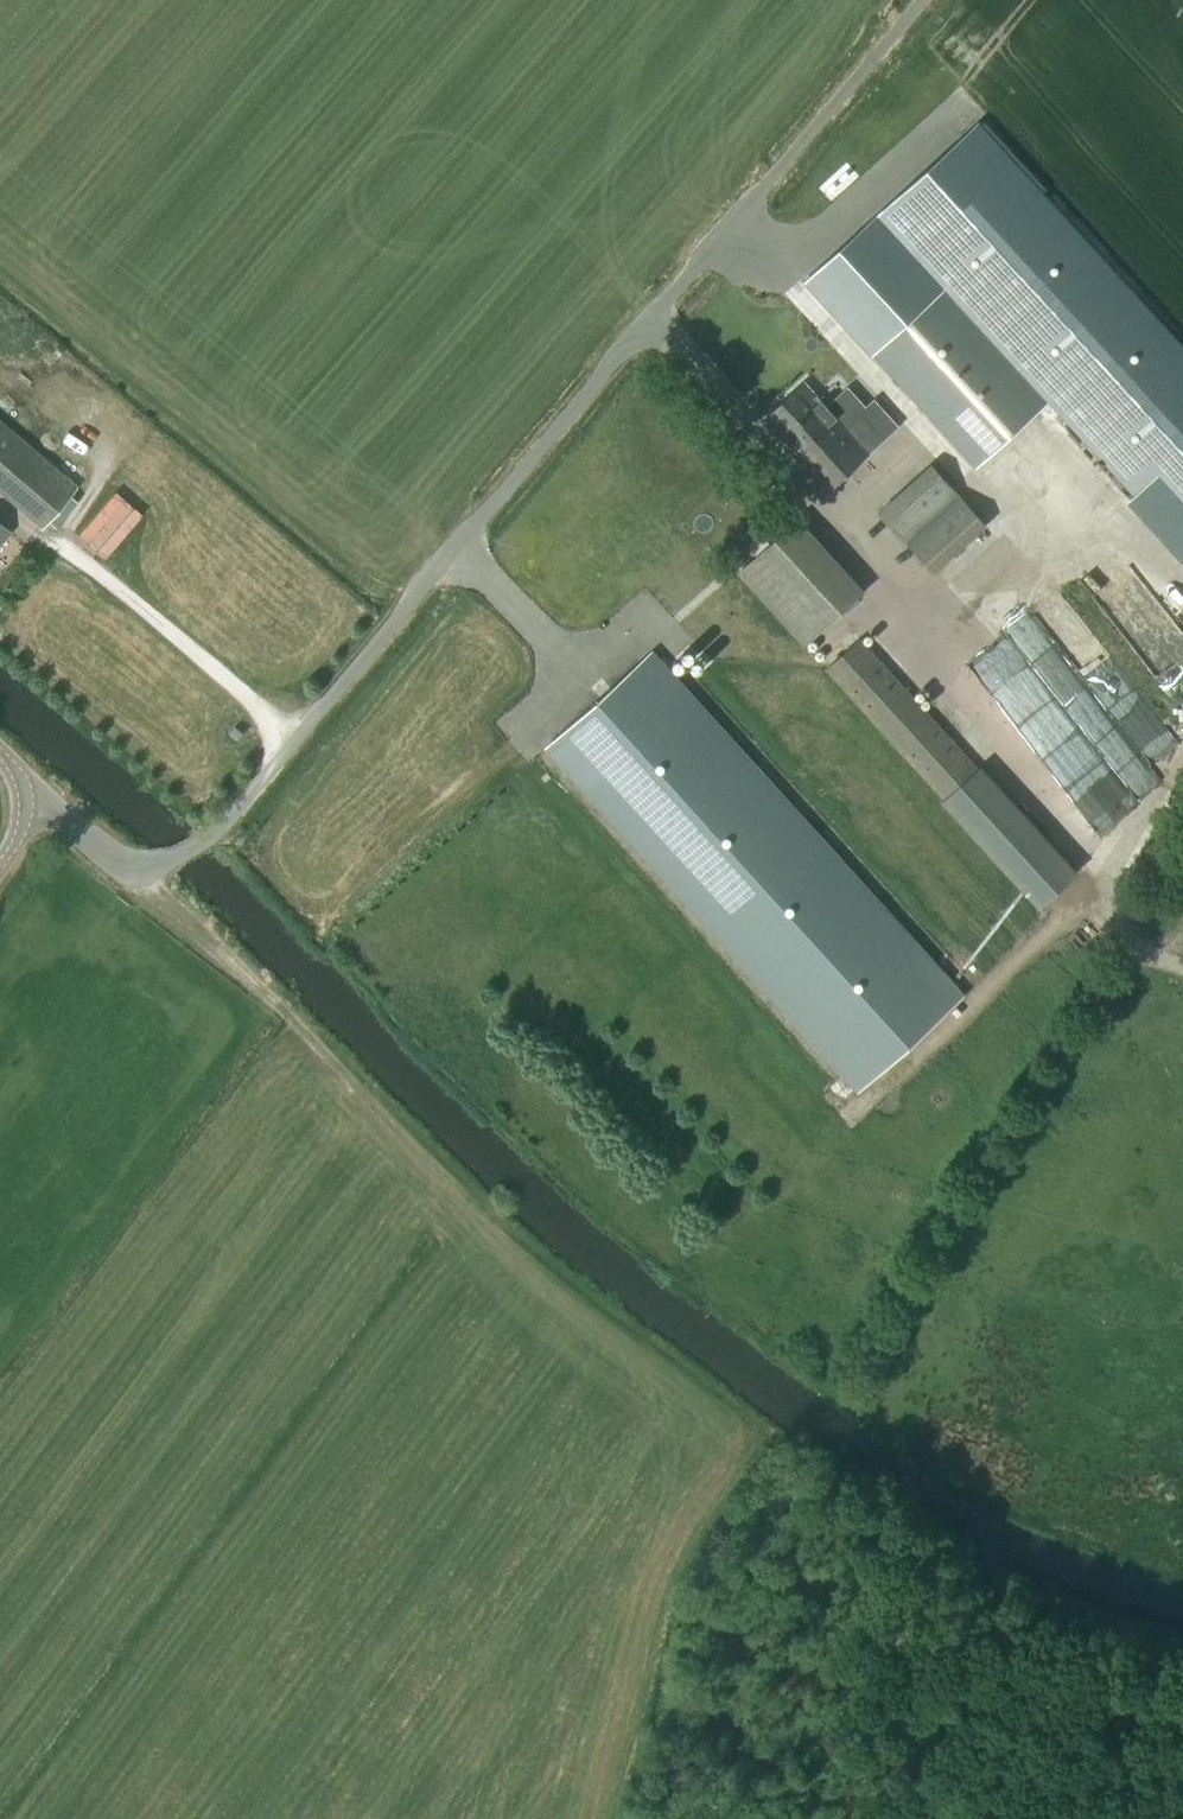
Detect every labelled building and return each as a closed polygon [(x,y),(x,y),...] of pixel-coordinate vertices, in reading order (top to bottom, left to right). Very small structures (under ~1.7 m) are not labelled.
[(878,215),(1048,402),(1135,497),(1131,501),(1182,558),(1182,343),(980,121),(878,215)] [(878,215),(805,281),(872,355),(921,407),(976,468),(1048,402),(878,215)] [(806,383),(764,421),(828,491),(885,439),(863,415),(848,429),(806,383)] [(77,486),(0,421),(0,484),(45,523),(77,486)] [(933,575),(987,526),(932,466),(879,514),(906,543),(908,542),(933,575)] [(805,644),(864,590),(800,519),(740,573),(805,644)] [(11,534),(0,525),(0,547),(11,534)] [(861,640),(828,671),(945,800),(978,770),(861,640)] [(852,1085),(959,989),(654,652),(547,749),(852,1085)] [(243,736),(234,729),(226,739),(236,746),(243,736)]
